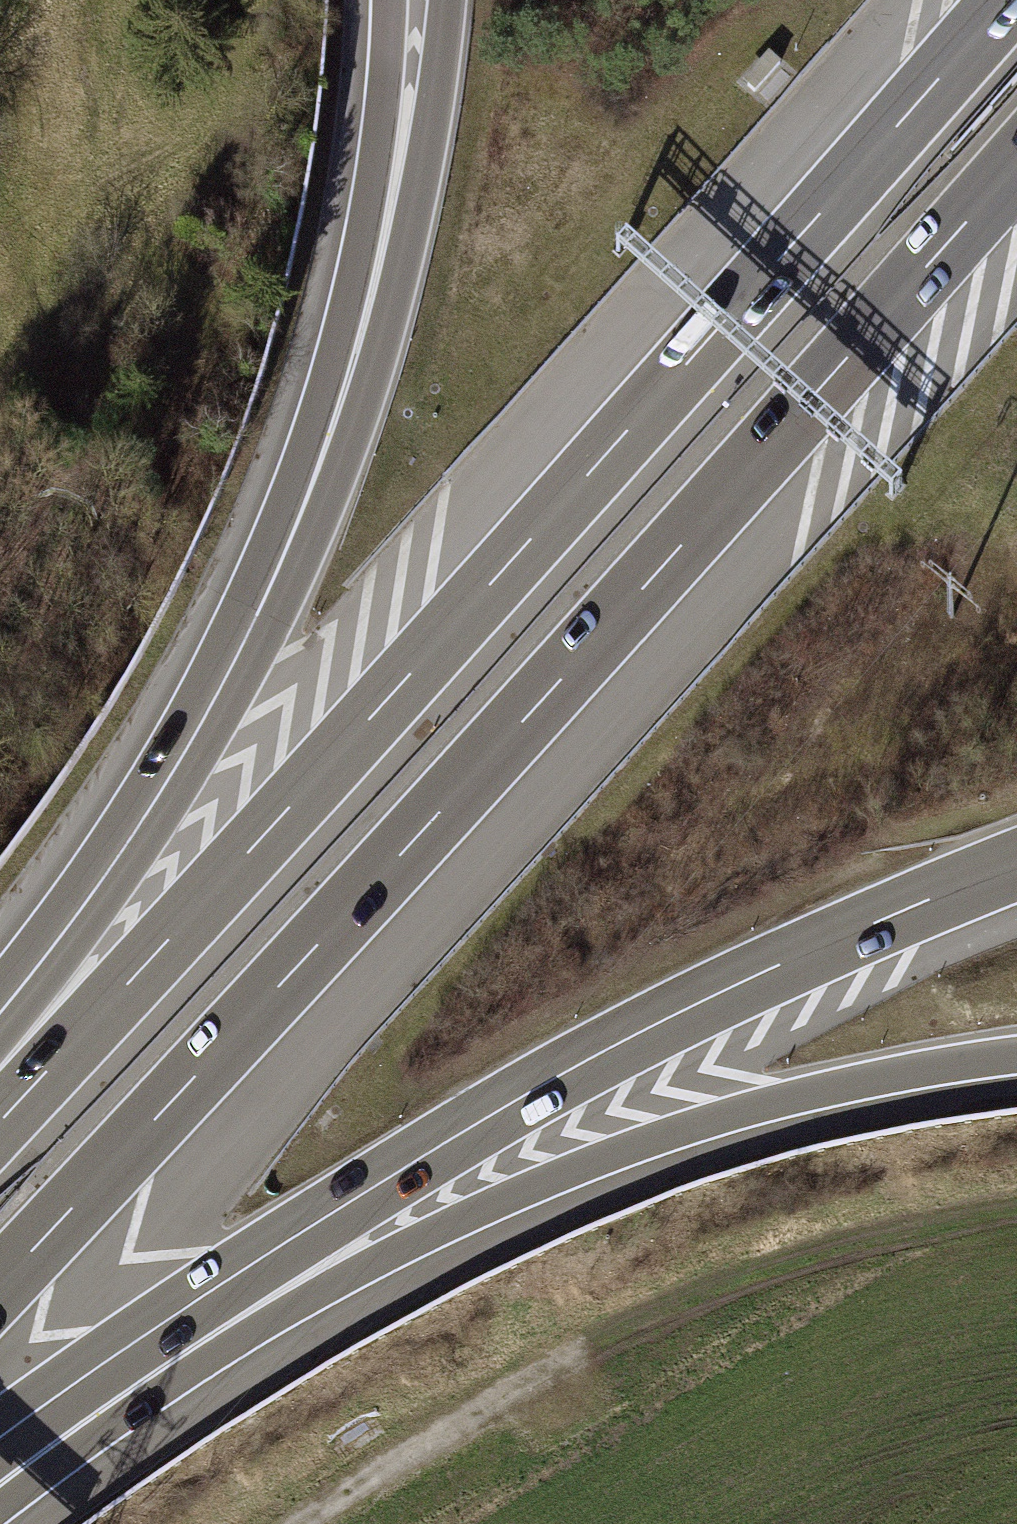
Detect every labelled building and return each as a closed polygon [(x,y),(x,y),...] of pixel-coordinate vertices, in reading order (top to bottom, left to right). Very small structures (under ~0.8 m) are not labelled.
[(0,131),(0,154),(11,138),(0,131)]
